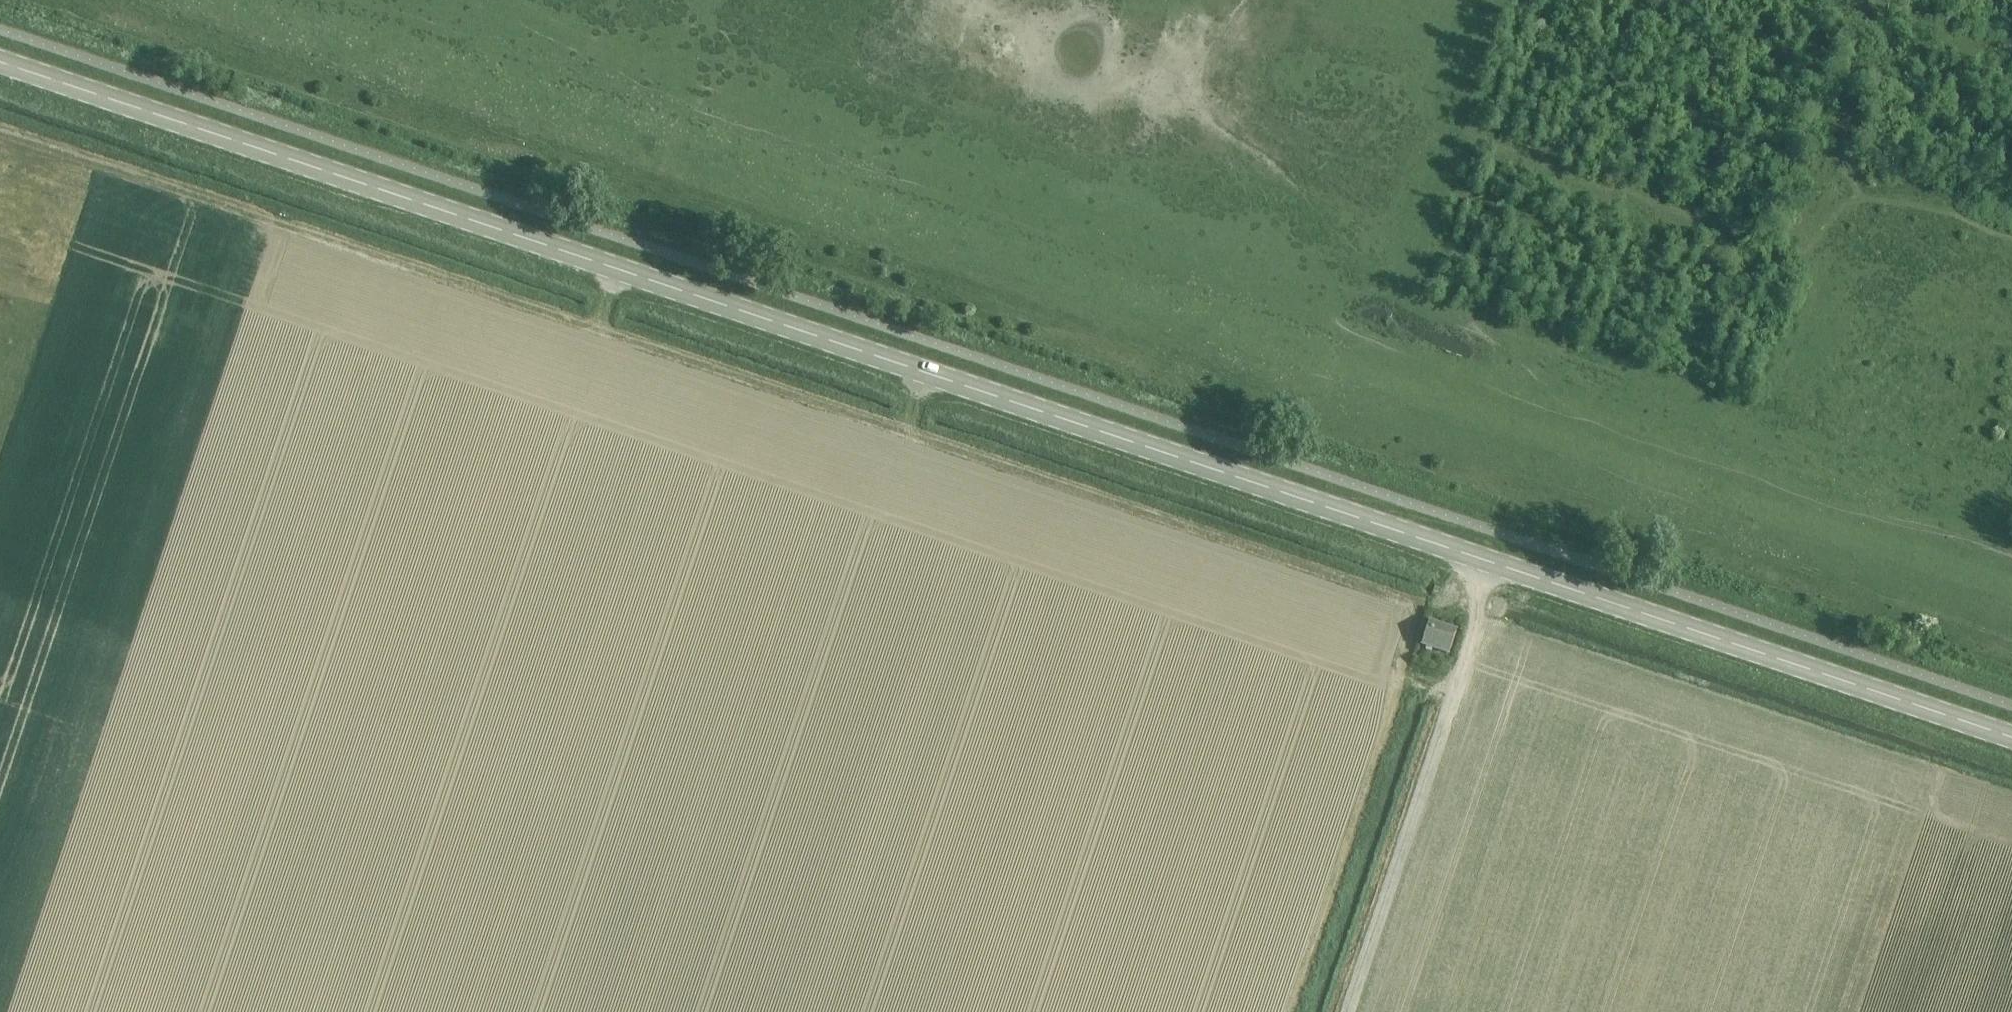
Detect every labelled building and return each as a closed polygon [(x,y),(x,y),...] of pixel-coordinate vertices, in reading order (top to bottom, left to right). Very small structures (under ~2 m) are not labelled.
[(1447,656),(1455,634),(1429,625),(1421,648),(1447,656)]
